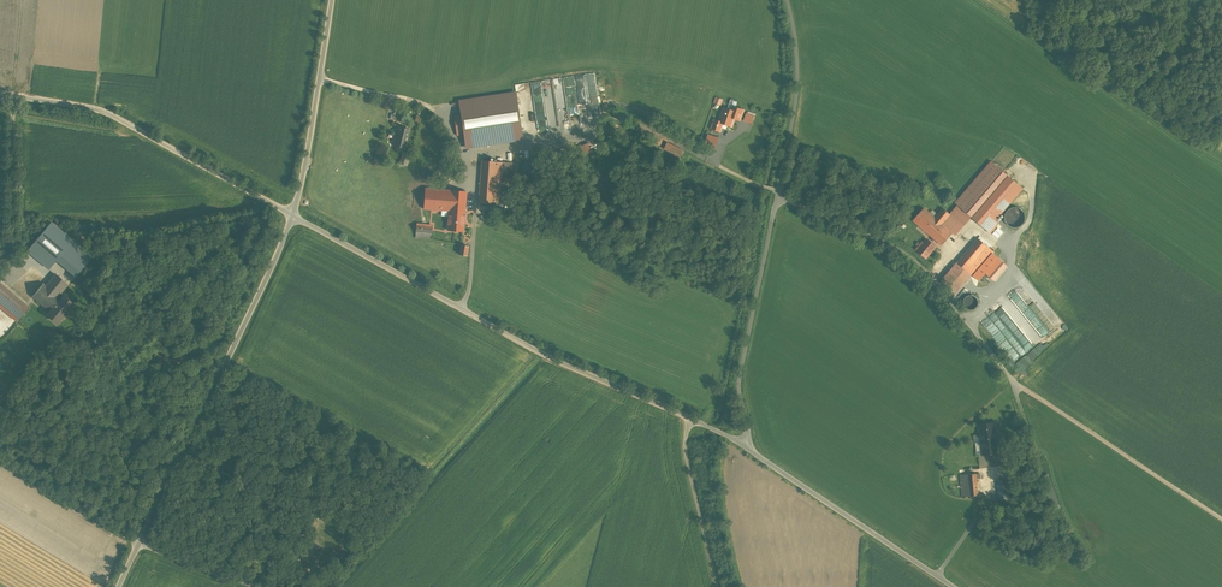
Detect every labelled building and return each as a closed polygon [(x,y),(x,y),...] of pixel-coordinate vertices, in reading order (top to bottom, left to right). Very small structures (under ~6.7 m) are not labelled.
[(593,111),(600,110),(595,72),(585,74),(587,87),(594,86),(595,92),(590,92),(593,111)] [(465,149),(525,140),(517,91),(458,100),(460,114),(454,115),(457,136),(463,135),(465,149)] [(723,99),(716,97),(714,103),(721,106),(723,99)] [(714,118),(710,129),(721,133),(724,124),(732,127),(735,119),(741,121),(745,110),(732,106),(731,109),(723,106),(718,120),(714,118)] [(755,116),(746,113),(743,121),(752,124),(755,116)] [(409,129),(397,126),(392,144),(404,148),(409,129)] [(664,149),(681,157),(684,149),(668,142),(664,149)] [(410,156),(402,154),(399,164),(407,167),(410,156)] [(514,162),(482,160),(479,202),(511,204),(514,162)] [(943,208),(935,218),(942,224),(932,236),(942,245),(968,214),(990,233),(999,223),(995,220),(1022,188),(991,162),(956,203),(958,205),(950,214),(943,208)] [(449,211),(464,212),(466,191),(425,188),(424,209),(449,211)] [(1006,212),(1005,214),(1005,216),(1005,218),(1005,221),(1006,222),(1008,224),(1010,226),(1011,226),(1014,227),(1016,227),(1018,227),(1020,226),(1022,225),(1023,223),(1024,221),(1025,219),(1025,217),(1025,215),(1024,213),(1023,211),(1021,209),(1019,208),(1017,207),(1015,207),(1013,207),(1011,208),(1009,209),(1007,210),(1006,212)] [(913,220),(932,236),(942,224),(935,218),(923,208),(913,220)] [(464,212),(449,211),(447,230),(463,231),(464,212)] [(432,226),(416,224),(415,239),(430,240),(432,226)] [(996,248),(978,233),(940,277),(957,294),(996,248)] [(922,242),(916,249),(926,258),(936,247),(927,239),(923,243),(922,242)] [(469,247),(460,246),(459,255),(468,256),(469,247)] [(54,268),(38,255),(31,263),(46,277),(54,268)] [(998,258),(985,273),(994,281),(1007,266),(998,258)] [(50,311),(63,296),(60,294),(67,285),(55,274),(46,286),(43,283),(32,296),(50,311)] [(0,282),(0,304),(19,320),(30,307),(0,282)] [(64,295),(63,296),(50,311),(47,315),(57,323),(74,304),(64,295)] [(968,295),(966,296),(965,297),(964,299),(964,300),(963,302),(964,304),(964,305),(965,307),(966,308),(968,309),(970,309),(971,309),(973,309),(975,308),(976,307),(977,306),(978,304),(978,303),(978,301),(978,299),(977,298),(976,297),(974,296),(973,295),(971,295),(969,295),(968,295)] [(978,424),(982,455),(999,452),(995,422),(978,424)] [(978,468),(961,470),(963,494),(980,492),(978,468)] [(1007,478),(997,480),(1000,501),(1011,499),(1007,478)]
